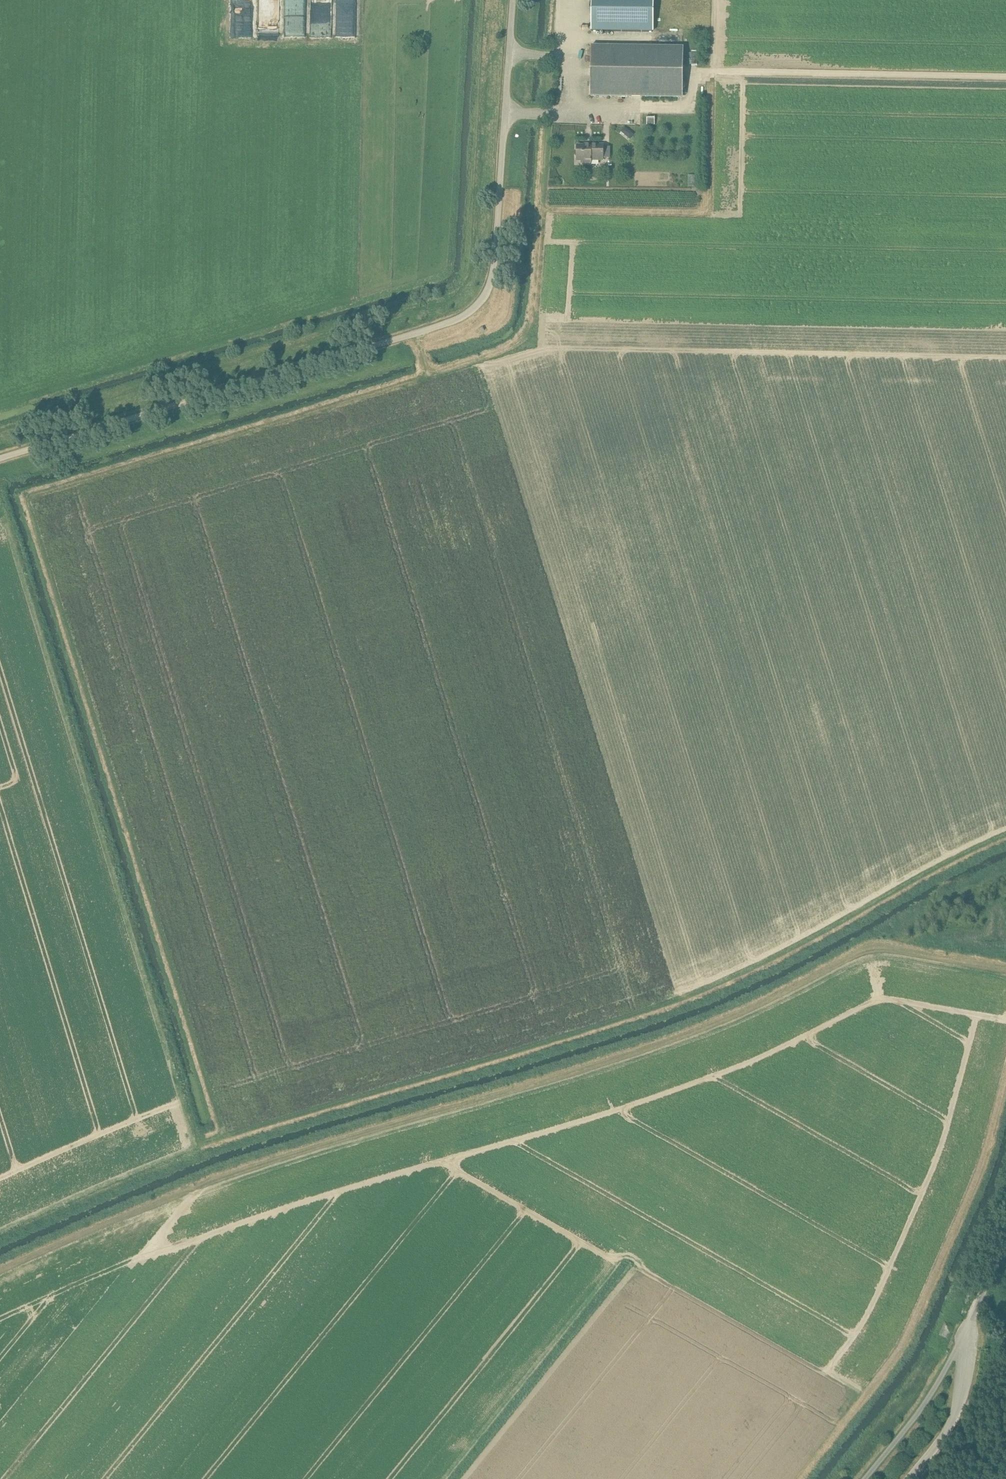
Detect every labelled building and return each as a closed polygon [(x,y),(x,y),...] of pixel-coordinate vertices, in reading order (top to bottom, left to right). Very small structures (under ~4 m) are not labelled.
[(591,31),(652,32),(653,0),(592,0),(591,31)] [(591,95),(681,97),(682,50),(592,49),(591,95)] [(603,160),(603,146),(585,145),(585,147),(577,147),(577,161),(582,161),(582,163),(588,163),(588,161),(591,162),(591,160),(603,160)] [(954,1326),(943,1322),(937,1335),(947,1340),(954,1326)]
